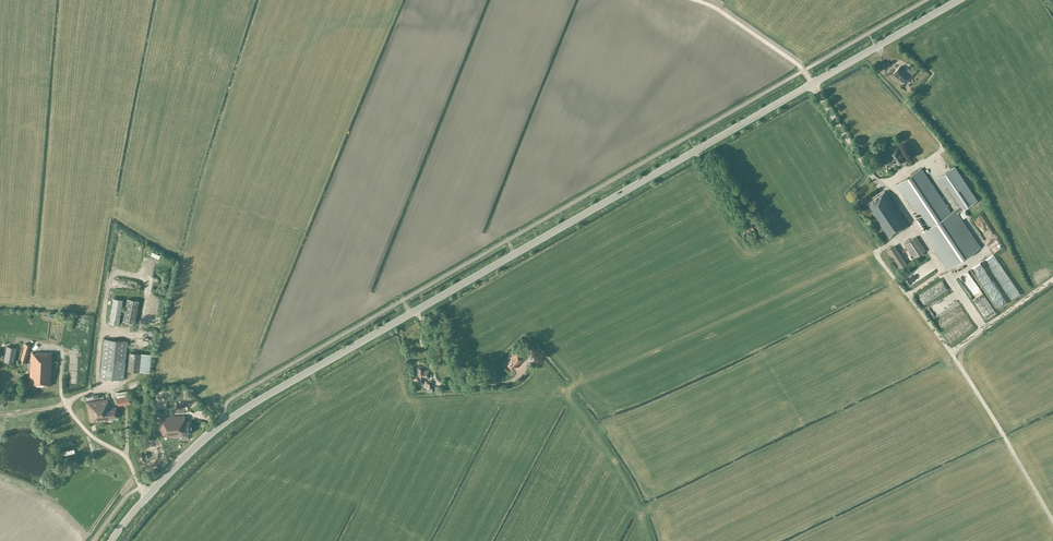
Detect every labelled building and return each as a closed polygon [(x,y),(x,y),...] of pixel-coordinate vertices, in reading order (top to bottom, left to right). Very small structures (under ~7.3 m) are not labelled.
[(901,66),(894,74),(899,78),(900,78),(904,81),(907,77),(910,79),(916,72),(910,67),(908,70),(907,69),(905,70),(901,66)] [(886,160),(890,166),(896,162),(898,165),(905,160),(898,150),(896,150),(894,151),(894,153),(891,155),(892,156),(886,160)] [(948,268),(980,247),(957,213),(977,200),(954,167),(939,178),(944,186),(948,184),(962,205),(951,213),(921,169),(896,185),(905,197),(906,196),(928,228),(924,231),(948,268)] [(886,191),(867,204),(890,238),(909,226),(886,191)] [(745,220),(748,225),(743,227),(746,232),(754,228),(757,233),(761,231),(760,230),(763,228),(756,216),(752,218),(751,216),(745,220)] [(916,237),(905,245),(914,259),(926,251),(916,237)] [(905,268),(892,248),(887,250),(901,270),(905,268)] [(982,273),(998,264),(993,256),(978,266),(982,273)] [(151,274),(156,260),(150,258),(146,273),(151,274)] [(917,278),(935,267),(930,260),(912,271),(917,278)] [(999,273),(967,293),(972,302),(1004,282),(999,273)] [(931,314),(954,300),(952,298),(949,294),(927,308),(931,314)] [(114,298),(110,323),(119,324),(123,299),(114,298)] [(123,320),(135,323),(139,301),(127,298),(123,320)] [(954,308),(936,320),(940,327),(958,315),(954,308)] [(948,337),(972,323),(968,316),(944,330),(948,337)] [(100,377),(123,380),(127,341),(104,339),(100,377)] [(25,343),(20,361),(25,363),(30,345),(25,343)] [(7,346),(4,361),(14,363),(17,348),(7,346)] [(36,353),(31,353),(30,384),(51,385),(52,353),(36,352),(36,353)] [(128,370),(139,371),(141,354),(130,352),(128,370)] [(511,361),(508,365),(512,370),(516,366),(517,367),(524,359),(517,353),(510,360),(511,361)] [(417,378),(419,378),(419,382),(424,382),(424,378),(430,377),(429,369),(424,370),(423,365),(416,366),(417,378)] [(131,403),(130,395),(128,395),(127,391),(116,393),(118,405),(131,403)] [(108,399),(87,402),(90,424),(108,421),(108,419),(118,417),(116,407),(110,408),(109,404),(108,404),(108,399)] [(185,415),(160,417),(161,437),(186,435),(186,432),(193,432),(192,420),(186,421),(185,415)]
